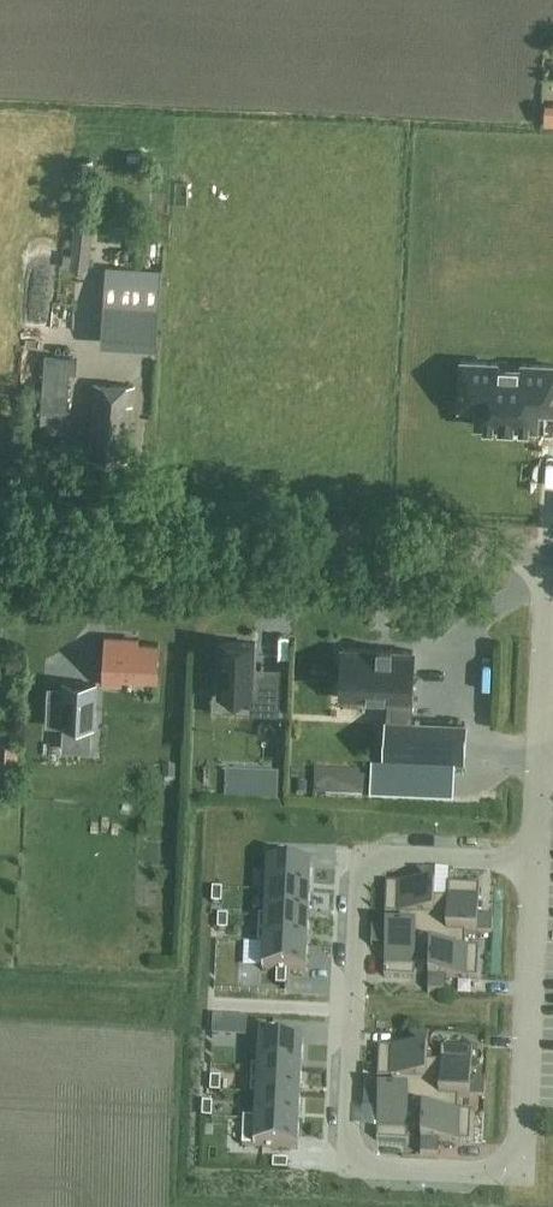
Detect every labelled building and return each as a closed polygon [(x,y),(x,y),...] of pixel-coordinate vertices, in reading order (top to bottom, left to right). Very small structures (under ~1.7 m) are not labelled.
[(105,303),(102,346),(127,347),(129,329),(158,331),(160,307),(105,303)] [(461,387),(463,388),(463,387),(478,388),(477,408),(477,423),(476,423),(476,425),(478,425),(535,428),(537,428),(537,426),(537,411),(538,398),(552,399),(552,366),(524,365),(524,364),(522,364),(522,366),(522,369),(496,367),(497,365),(497,363),(495,363),(464,362),(464,361),(462,361),(462,363),(461,385),(461,387)] [(69,416),(70,368),(47,367),(45,415),(69,416)] [(127,460),(133,386),(95,384),(89,458),(127,460)] [(302,621),(302,663),(321,663),(321,621),(302,621)] [(157,681),(159,644),(140,643),(141,639),(105,637),(103,685),(121,686),(121,679),(157,681)] [(278,713),(279,679),(254,678),(256,643),(221,642),(219,696),(251,698),(251,712),(278,713)] [(380,650),(380,648),(378,648),(378,650),(342,648),(340,698),(341,699),(341,696),(393,698),(392,720),(385,720),(383,770),(465,774),(467,723),(408,721),(409,699),(412,699),(414,651),(391,650),(391,648),(390,648),(390,651),(380,650)] [(62,683),(60,726),(94,728),(96,685),(62,683)] [(316,754),(341,755),(342,726),(318,725),(318,726),(295,725),(292,785),(315,786),(316,754)] [(19,758),(22,735),(7,733),(4,757),(19,758)] [(268,864),(266,890),(310,892),(311,866),(292,865),(293,851),(283,850),(282,865),(268,864)] [(399,915),(399,929),(399,930),(432,932),(434,898),(435,898),(436,872),(425,871),(424,886),(387,884),(385,915),(399,915)] [(465,933),(465,934),(492,935),(493,924),(478,924),(480,886),(449,885),(448,899),(435,898),(434,898),(432,932),(465,933)] [(213,889),(212,903),(222,904),(223,889),(213,889)] [(266,890),(265,916),(309,918),(310,892),(266,890)] [(219,915),(218,930),(228,930),(228,916),(219,915)] [(259,916),(258,944),(264,944),(308,946),(309,918),(265,916),(259,916)] [(384,977),(415,978),(416,964),(430,965),(431,965),(432,932),(399,930),(399,929),(372,928),(372,939),(386,940),(384,977)] [(465,933),(432,932),(431,965),(430,965),(428,992),(439,992),(440,978),(477,979),(479,949),(465,948),(465,934),(465,933)] [(264,944),(263,970),(277,971),(277,985),(286,986),(287,971),(307,972),(308,946),(264,944)] [(260,1027),(258,1067),(302,1069),(303,1043),(274,1042),(275,1027),(260,1027)] [(428,1035),(417,1035),(417,1049),(379,1047),(378,1078),(392,1079),(391,1093),(391,1094),(425,1095),(426,1062),(427,1062),(428,1035)] [(458,1097),(458,1098),(485,1099),(485,1088),(471,1087),(472,1050),(442,1048),(441,1063),(427,1062),(426,1062),(425,1095),(458,1097)] [(252,1067),(251,1095),(257,1095),(301,1097),(302,1069),(258,1067),(252,1067)] [(211,1077),(211,1092),(220,1092),(221,1078),(211,1077)] [(391,1094),(391,1093),(365,1091),(364,1102),(379,1103),(377,1141),(408,1142),(408,1128),(422,1128),(423,1128),(425,1095),(391,1094)] [(257,1095),(256,1119),(299,1121),(301,1097),(257,1095)] [(423,1128),(422,1128),(421,1155),(432,1156),(433,1141),(470,1143),(471,1112),(457,1112),(458,1098),(458,1097),(425,1095),(423,1128)] [(203,1103),(203,1118),(212,1118),(213,1103),(203,1103)] [(244,1119),(243,1147),(298,1149),(299,1121),(256,1119),(244,1119)] [(274,1160),(273,1169),(288,1170),(288,1160),(274,1160)]
